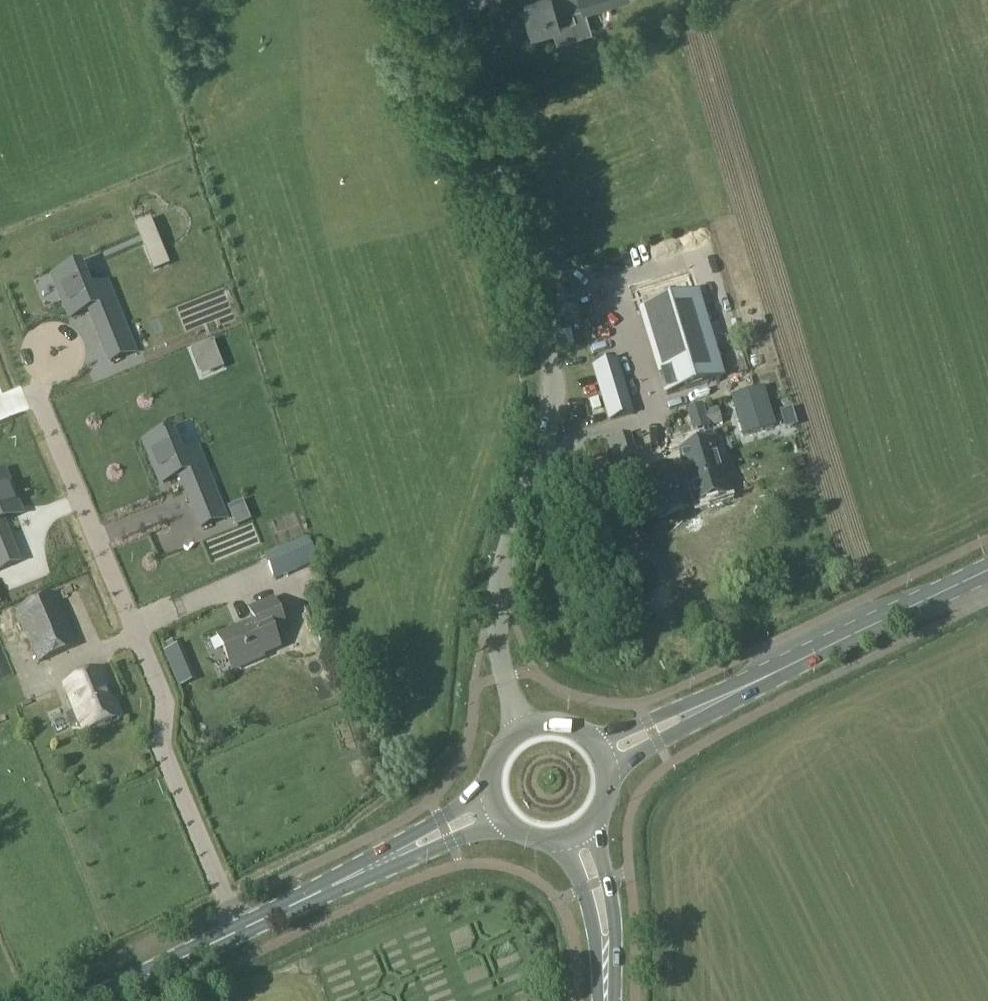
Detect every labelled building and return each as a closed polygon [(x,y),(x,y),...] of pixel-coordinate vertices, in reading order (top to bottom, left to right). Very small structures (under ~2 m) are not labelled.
[(524,5),(532,33),(559,25),(559,26),(645,0),(542,0),(524,5)] [(82,265),(53,274),(70,324),(93,316),(95,320),(91,321),(96,336),(125,326),(111,285),(92,291),(82,265)] [(667,395),(721,379),(695,294),(641,310),(667,395)] [(118,346),(62,366),(145,596),(145,595),(150,594),(182,583),(192,583),(192,576),(186,559),(185,540),(163,541),(147,496),(147,495),(120,421),(128,421),(128,404),(129,409),(127,365),(124,355),(133,355),(132,340),(116,346),(118,346)] [(617,359),(592,367),(609,420),(633,415),(617,359)] [(766,382),(734,392),(746,431),(777,422),(766,382)] [(709,429),(703,406),(686,410),(693,434),(709,429)] [(172,430),(143,439),(160,489),(184,481),(185,485),(181,487),(186,501),(215,491),(201,450),(182,457),(172,430)] [(630,435),(607,441),(614,465),(637,459),(630,435)] [(727,496),(712,442),(679,451),(684,467),(682,467),(687,483),(688,482),(695,505),(727,496)] [(22,515),(4,466),(0,467),(0,524),(22,515)] [(675,471),(662,477),(671,499),(684,493),(675,471)] [(227,507),(236,527),(251,521),(243,501),(227,507)] [(10,541),(5,526),(1,528),(0,526),(0,545),(10,541)] [(220,553),(229,549),(224,532),(214,535),(220,553)] [(275,582),(317,563),(307,539),(264,558),(275,582)] [(37,663),(79,646),(55,593),(15,612),(37,663)] [(247,608),(253,623),(219,637),(232,668),(252,660),(251,657),(277,646),(273,638),(287,631),(275,598),(247,608)] [(169,664),(186,657),(180,644),(164,651),(169,664)] [(17,704),(0,654),(0,710),(17,704)] [(121,716),(102,670),(64,686),(75,712),(71,713),(75,723),(79,722),(83,732),(121,716)]
